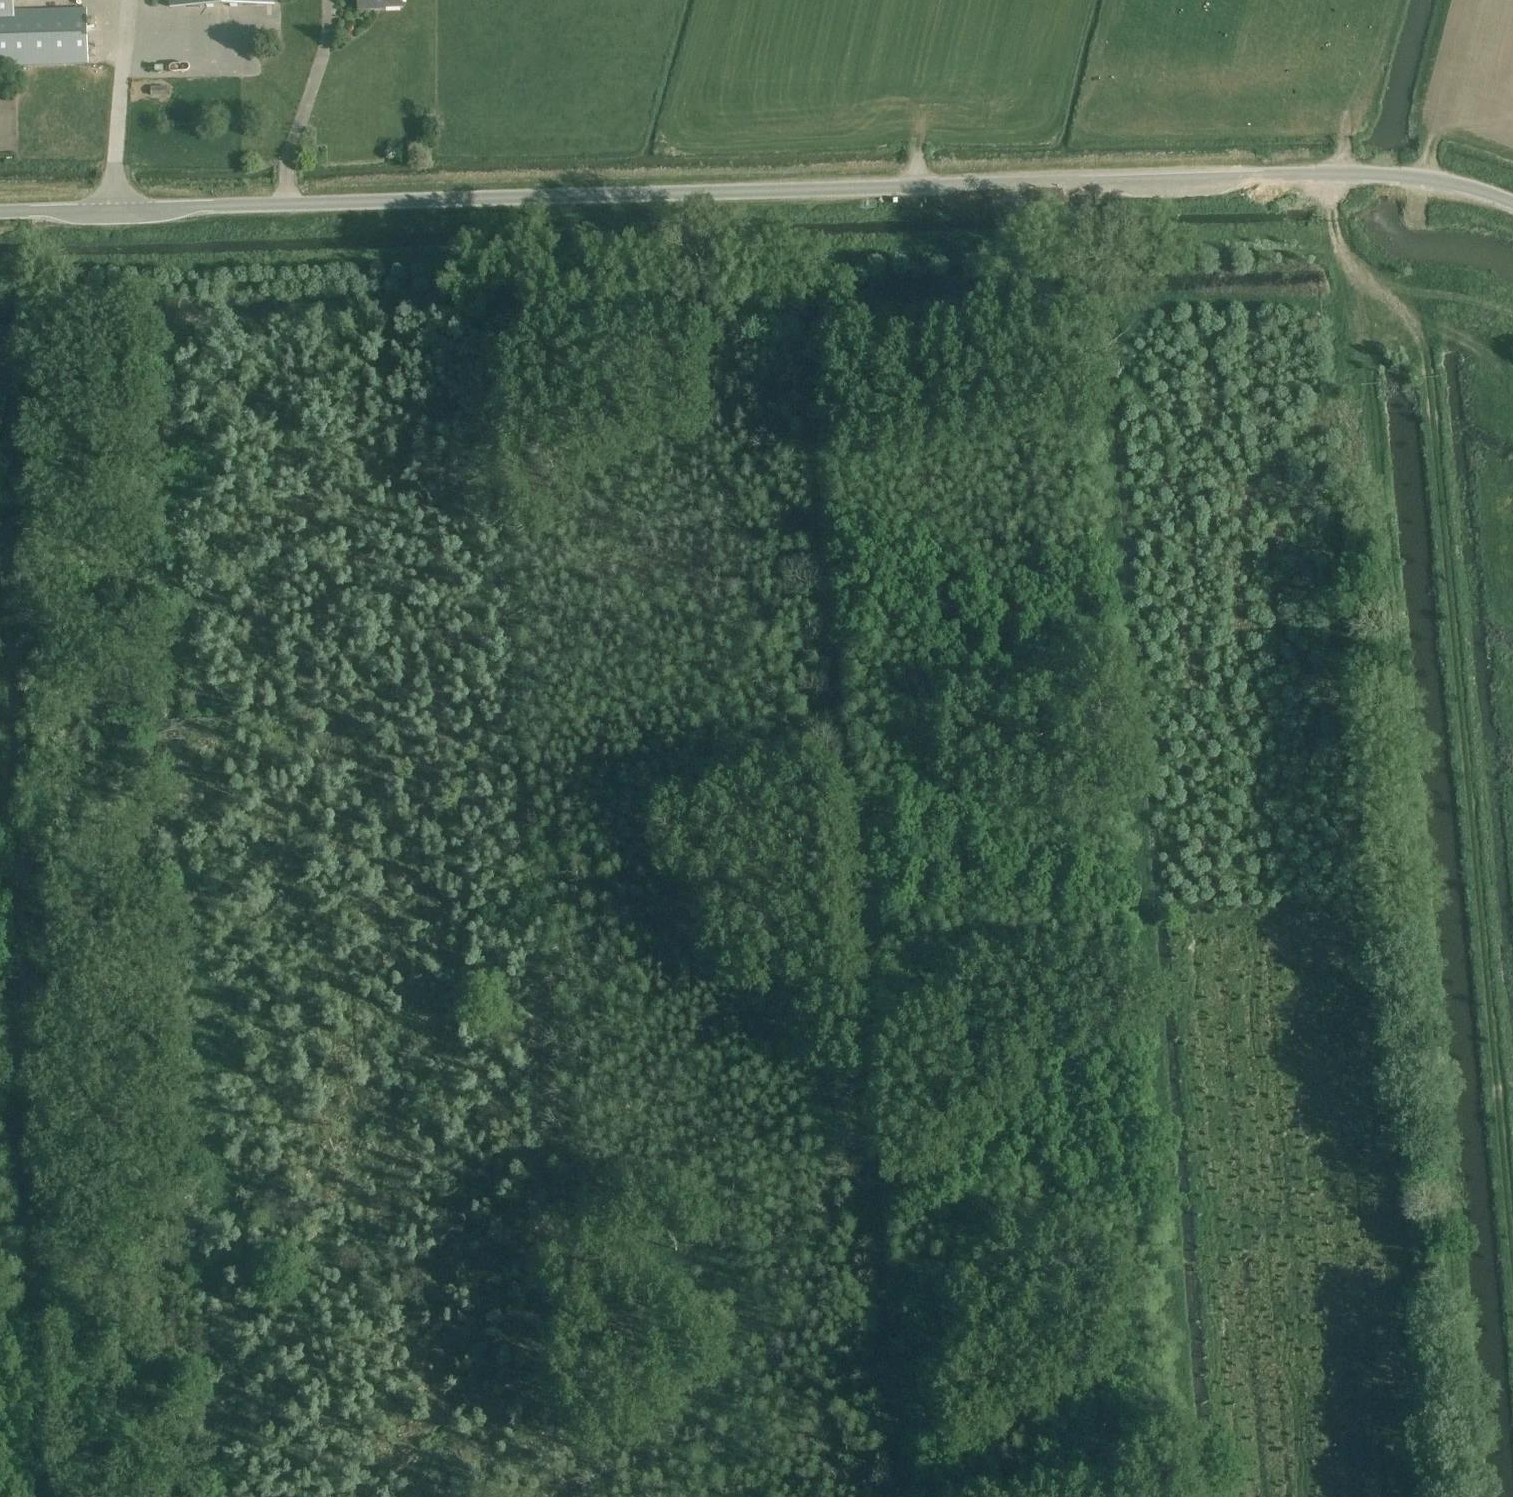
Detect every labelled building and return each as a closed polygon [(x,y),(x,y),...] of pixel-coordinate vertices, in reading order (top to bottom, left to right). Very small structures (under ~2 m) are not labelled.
[(88,64),(88,44),(86,13),(15,15),(15,0),(0,0),(0,62),(88,64)] [(402,0),(359,0),(359,10),(377,10),(377,8),(402,8),(402,0)]
